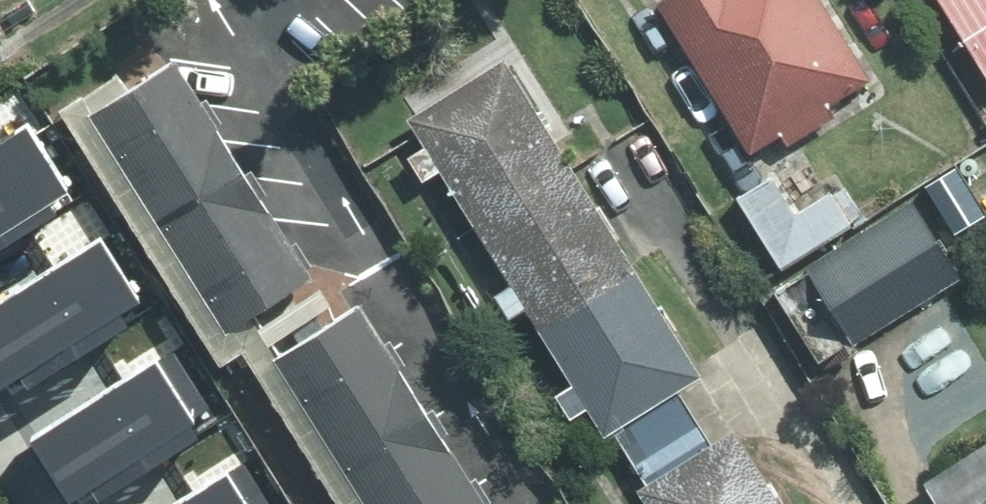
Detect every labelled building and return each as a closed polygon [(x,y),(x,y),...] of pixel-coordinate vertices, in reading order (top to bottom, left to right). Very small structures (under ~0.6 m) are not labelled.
[(759,146),(879,70),(833,0),(665,0),(759,146)] [(985,60),(985,0),(948,0),(985,60)] [(663,327),(468,10),(369,70),(564,388),(663,327)] [(503,497),(376,289),(289,342),(264,301),(320,267),(186,47),(131,80),(124,67),(67,102),(223,358),(252,340),(352,503),(492,503),(503,497)] [(64,195),(25,132),(0,147),(0,252),(56,217),(48,205),(64,195)] [(739,195),(786,263),(858,218),(836,185),(801,209),(775,170),(739,195)] [(918,192),(812,263),(865,340),(971,269),(918,192)] [(20,378),(26,389),(126,326),(121,317),(141,304),(101,241),(0,304),(0,391),(20,378)] [(201,439),(155,366),(29,444),(67,503),(72,503),(91,492),(98,503),(201,439)] [(699,386),(603,444),(640,503),(772,503),(699,386)] [(225,478),(184,503),(242,503),(225,478)] [(972,503),(985,503),(985,495),(972,503)]
